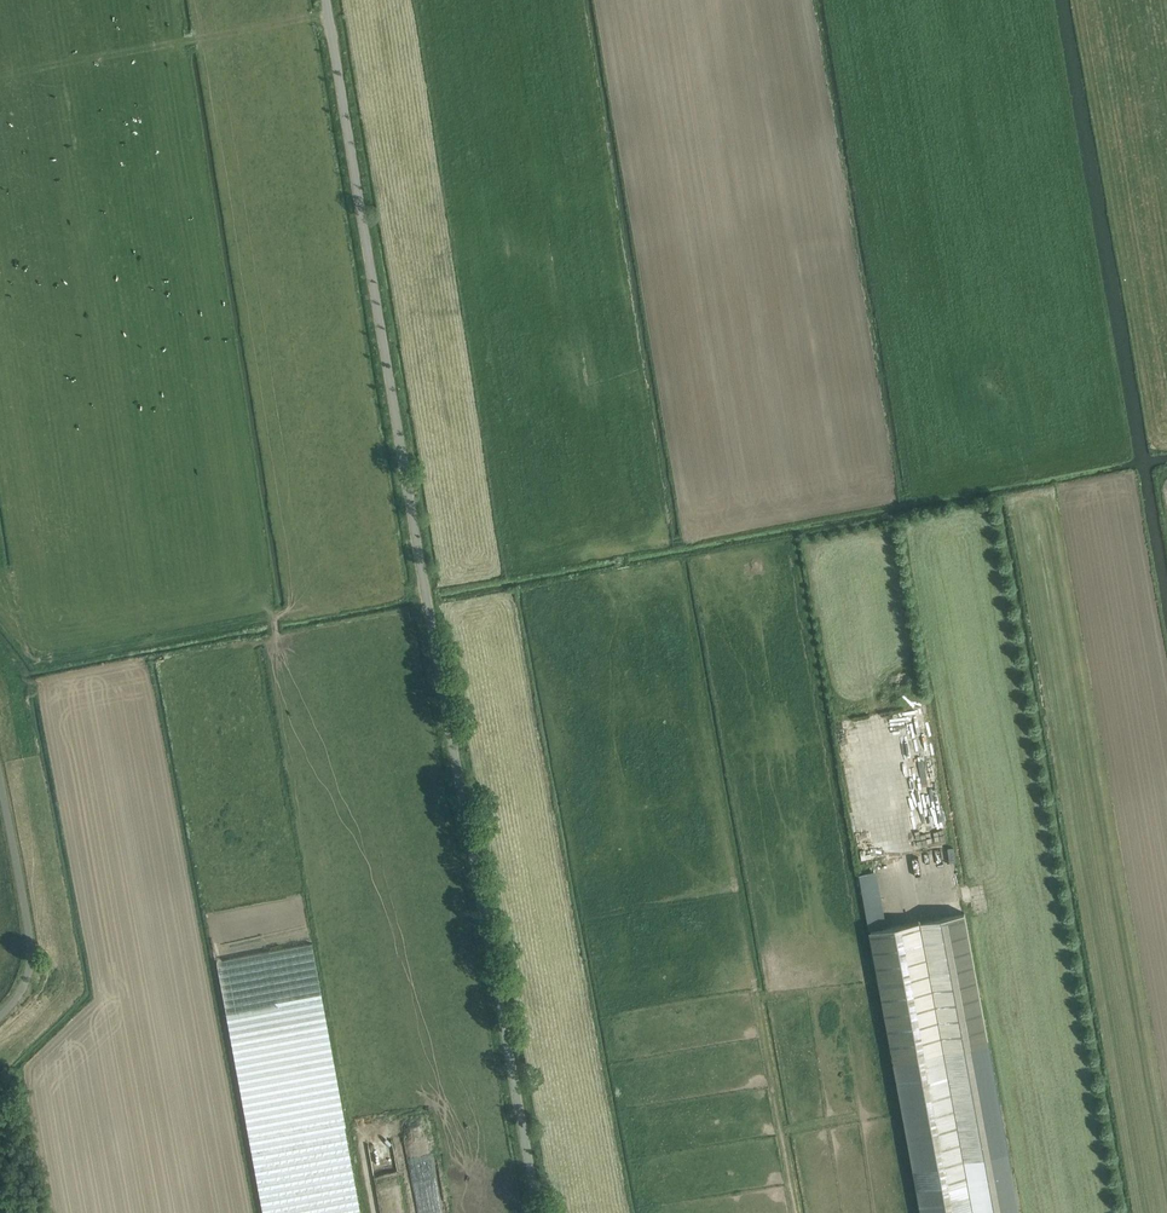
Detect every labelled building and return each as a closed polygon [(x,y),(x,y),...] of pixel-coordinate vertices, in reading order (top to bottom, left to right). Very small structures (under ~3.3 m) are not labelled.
[(970,1212),(1019,1212),(963,913),(916,921),(970,1212)] [(923,1212),(970,1212),(916,921),(871,930),(923,1212)] [(312,950),(217,968),(263,1212),(360,1212),(312,950)] [(406,1151),(430,1145),(426,1129),(403,1135),(406,1151)] [(393,1141),(370,1143),(374,1181),(397,1178),(393,1141)] [(9,1171),(9,1160),(0,1160),(0,1171),(9,1171)] [(24,1168),(14,1171),(16,1181),(27,1178),(24,1168)]
